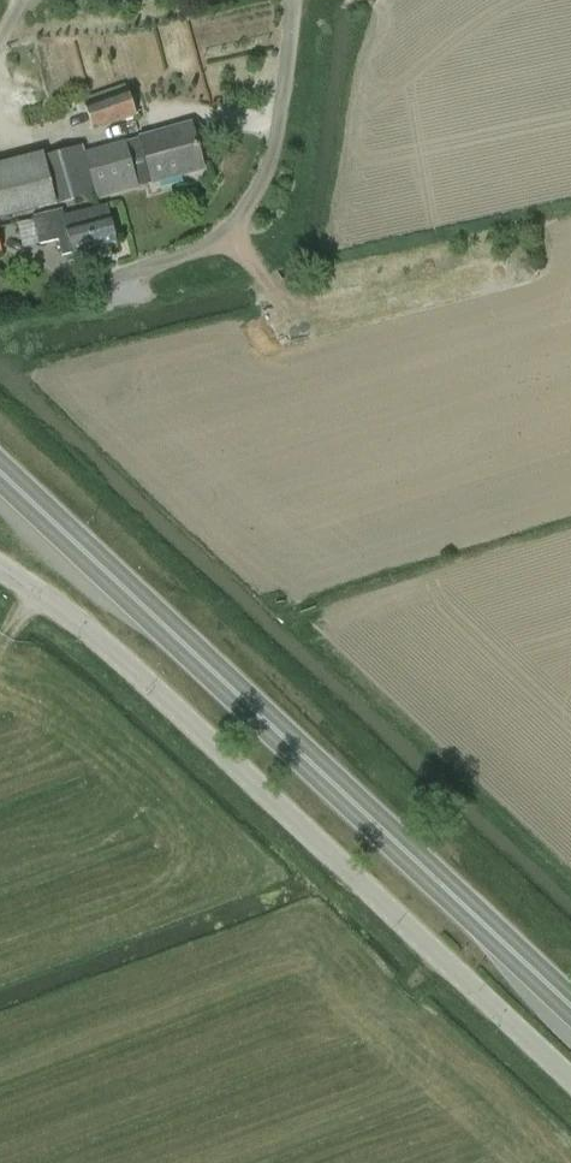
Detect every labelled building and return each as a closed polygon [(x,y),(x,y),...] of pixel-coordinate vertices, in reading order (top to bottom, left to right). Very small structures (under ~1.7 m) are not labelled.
[(127,120),(137,117),(126,90),(85,105),(93,131),(127,120)] [(190,124),(124,143),(137,188),(203,169),(190,124)] [(124,143),(86,154),(97,194),(98,198),(127,190),(137,188),(124,143)] [(46,158),(56,203),(57,205),(97,194),(86,154),(84,147),(45,157),(46,158)] [(116,241),(109,216),(105,205),(64,215),(63,209),(32,216),(38,244),(58,240),(63,255),(74,252),(75,253),(116,241)]
